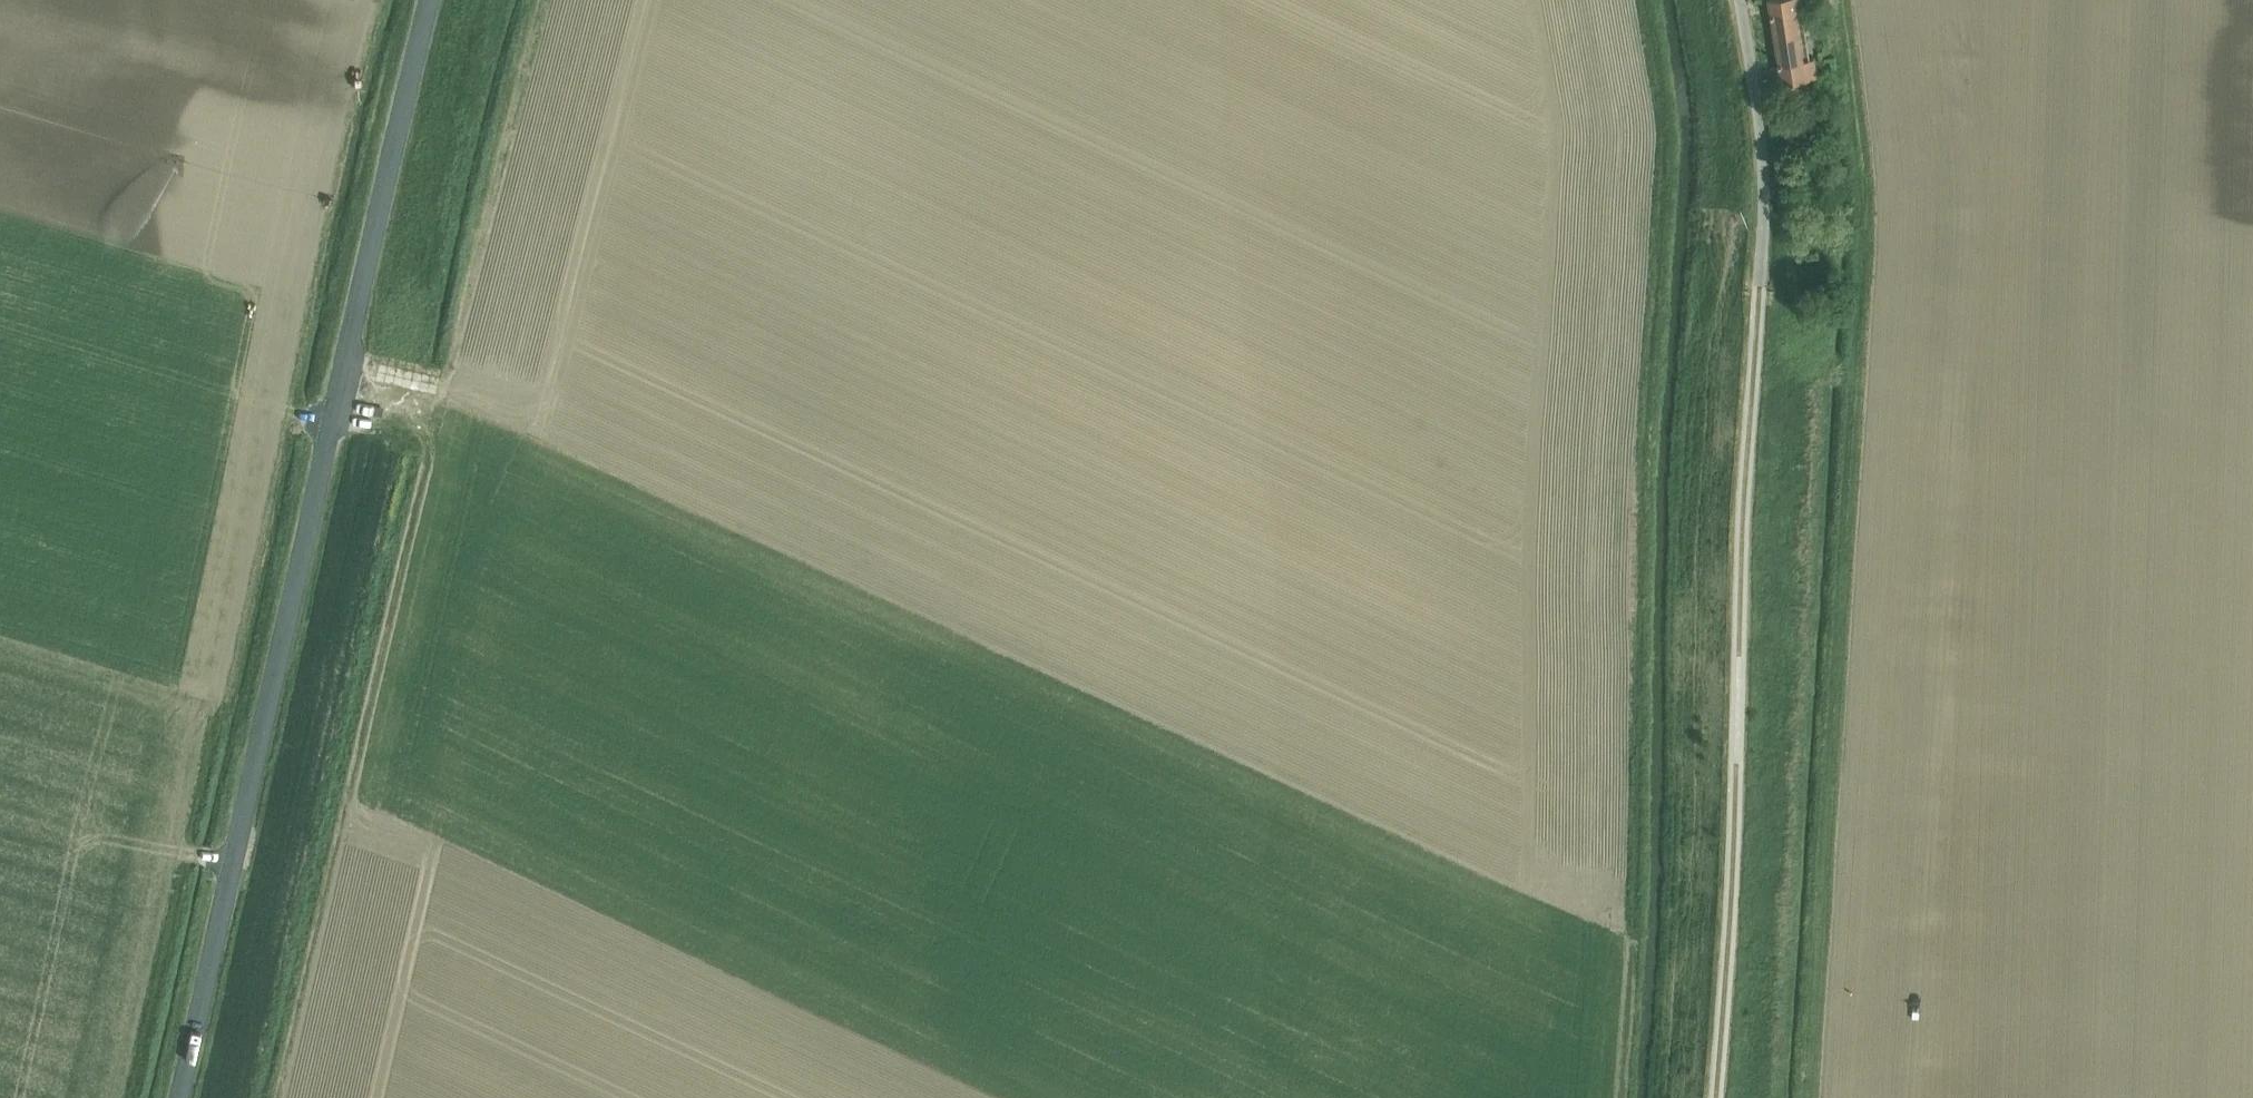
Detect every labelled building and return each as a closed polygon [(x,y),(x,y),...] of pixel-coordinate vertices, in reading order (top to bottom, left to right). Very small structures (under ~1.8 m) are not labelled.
[(1779,64),(1782,80),(1817,75),(1814,57),(1803,58),(1795,9),(1806,7),(1805,0),(1769,0),(1779,64)]
